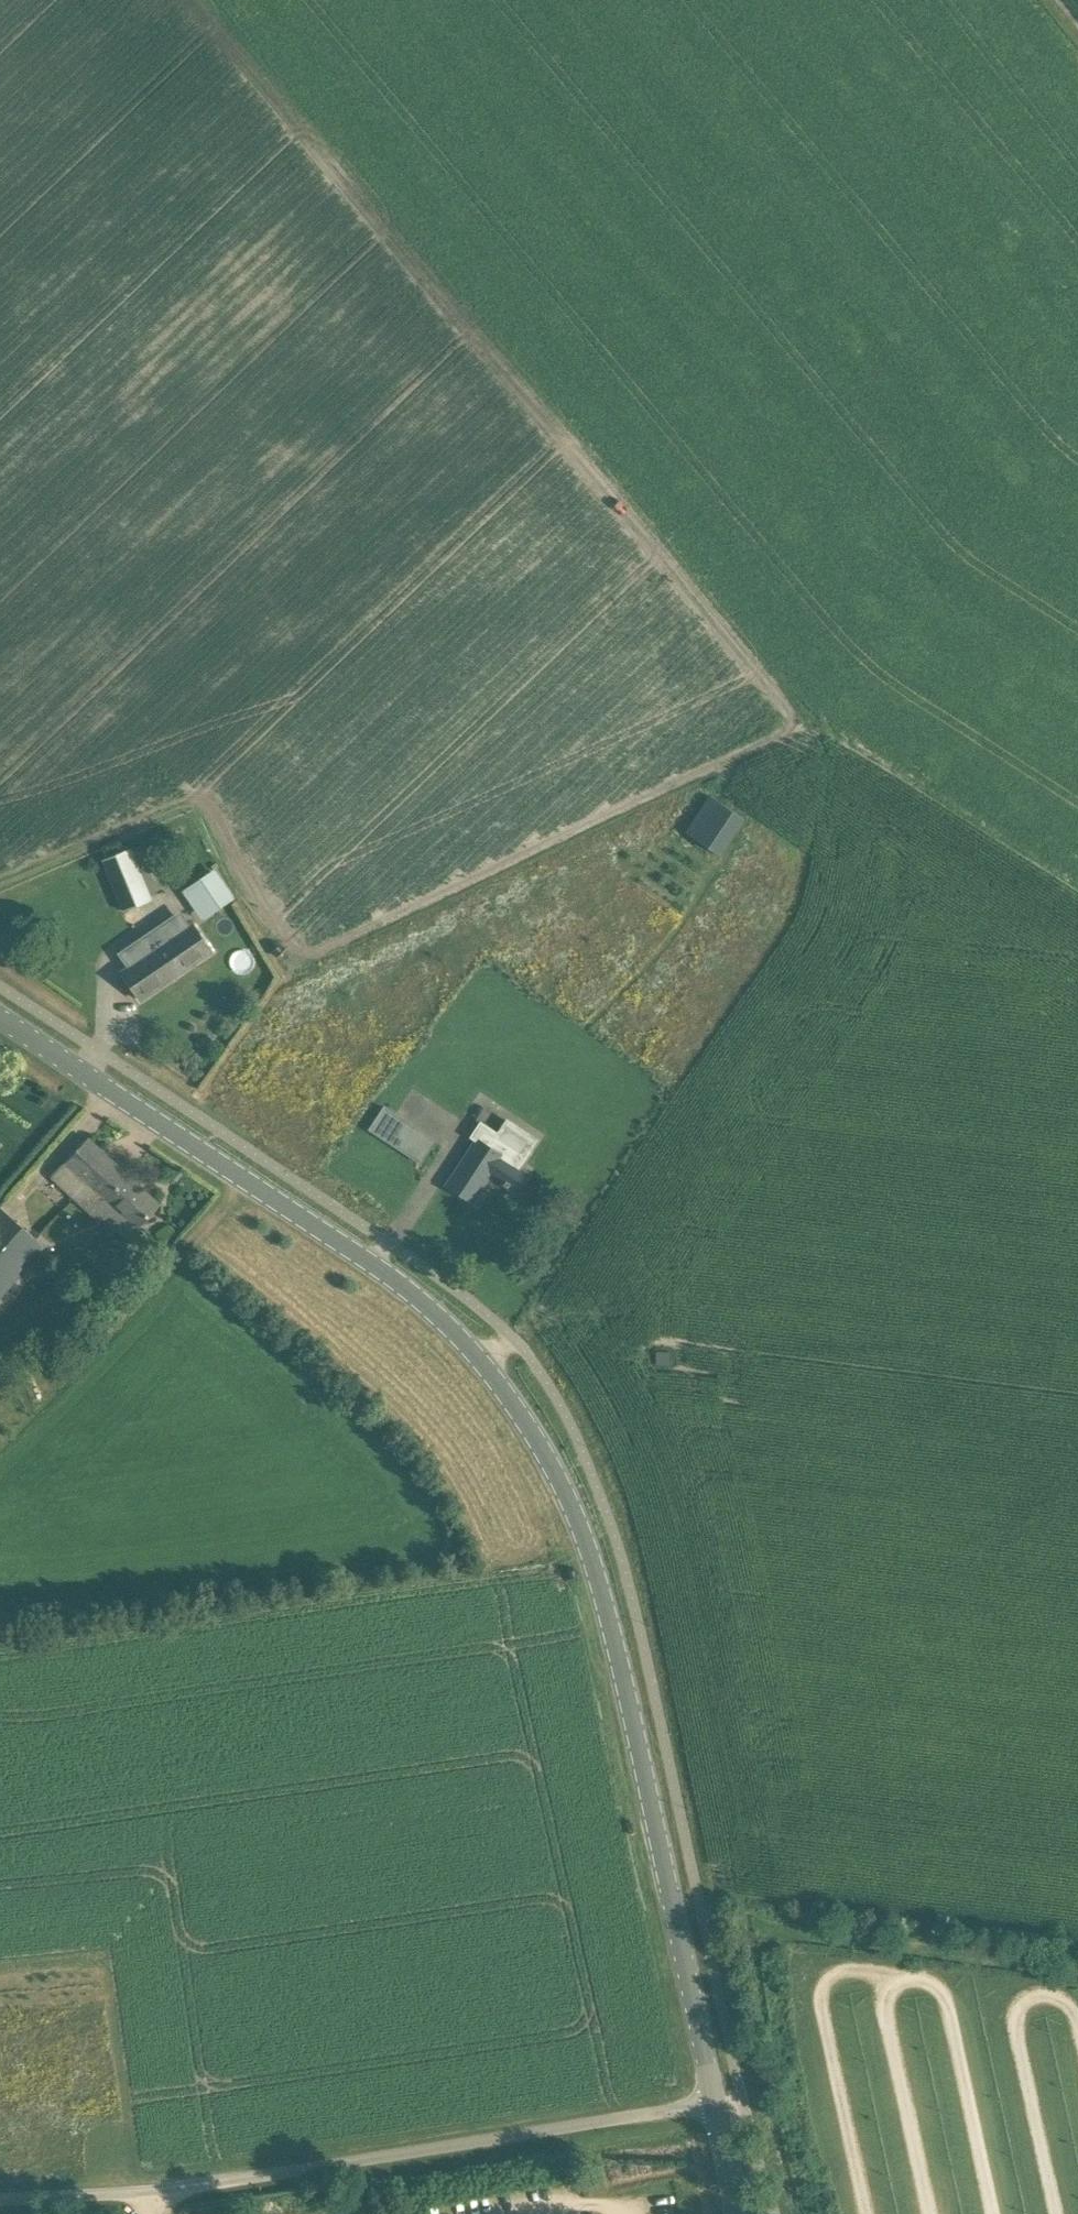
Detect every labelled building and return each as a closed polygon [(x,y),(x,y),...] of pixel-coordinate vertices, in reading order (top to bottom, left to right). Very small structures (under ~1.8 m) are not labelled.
[(687,832),(720,854),(744,818),(711,796),(687,832)] [(103,859),(124,910),(151,899),(130,848),(103,859)] [(216,868),(201,878),(221,906),(236,896),(216,868)] [(122,972),(141,999),(212,951),(193,923),(170,939),(160,924),(142,936),(152,951),(122,972)] [(385,1107),(370,1129),(396,1145),(410,1123),(385,1107)] [(477,1140),(448,1185),(472,1201),(490,1173),(504,1182),(504,1183),(508,1186),(509,1185),(519,1192),(529,1175),(518,1168),(531,1149),(532,1150),(536,1143),(535,1142),(537,1139),(508,1119),(499,1133),(481,1122),(472,1136),(477,1140)] [(113,1206),(138,1228),(161,1204),(89,1137),(52,1177),(100,1221),(113,1206)] [(0,1207),(0,1295),(44,1244),(0,1207)]
